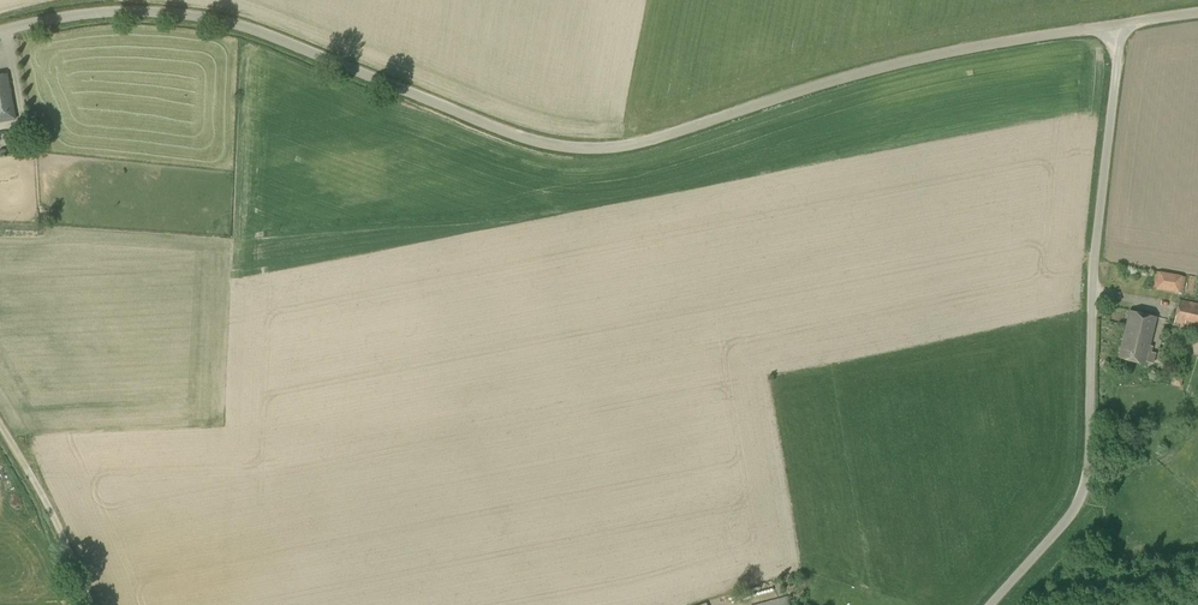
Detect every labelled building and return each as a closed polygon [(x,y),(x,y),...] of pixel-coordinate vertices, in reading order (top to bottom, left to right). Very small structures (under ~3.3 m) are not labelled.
[(16,120),(7,73),(0,75),(0,122),(16,120)] [(1179,292),(1183,276),(1159,271),(1156,288),(1179,292)] [(1178,300),(1174,322),(1197,327),(1197,304),(1178,300)] [(1146,364),(1157,316),(1129,310),(1118,357),(1146,364)] [(788,597),(757,604),(790,604),(788,597)]
